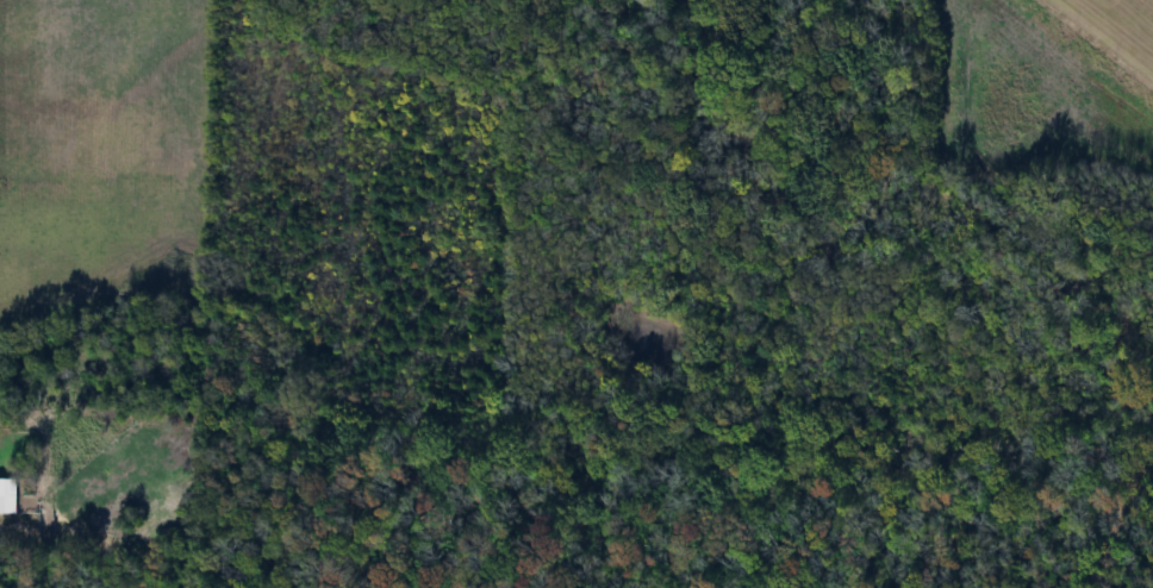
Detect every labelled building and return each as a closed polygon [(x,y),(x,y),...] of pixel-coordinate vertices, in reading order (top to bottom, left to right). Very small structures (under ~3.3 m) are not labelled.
[(14,514),(14,479),(0,479),(0,514),(14,514)]
